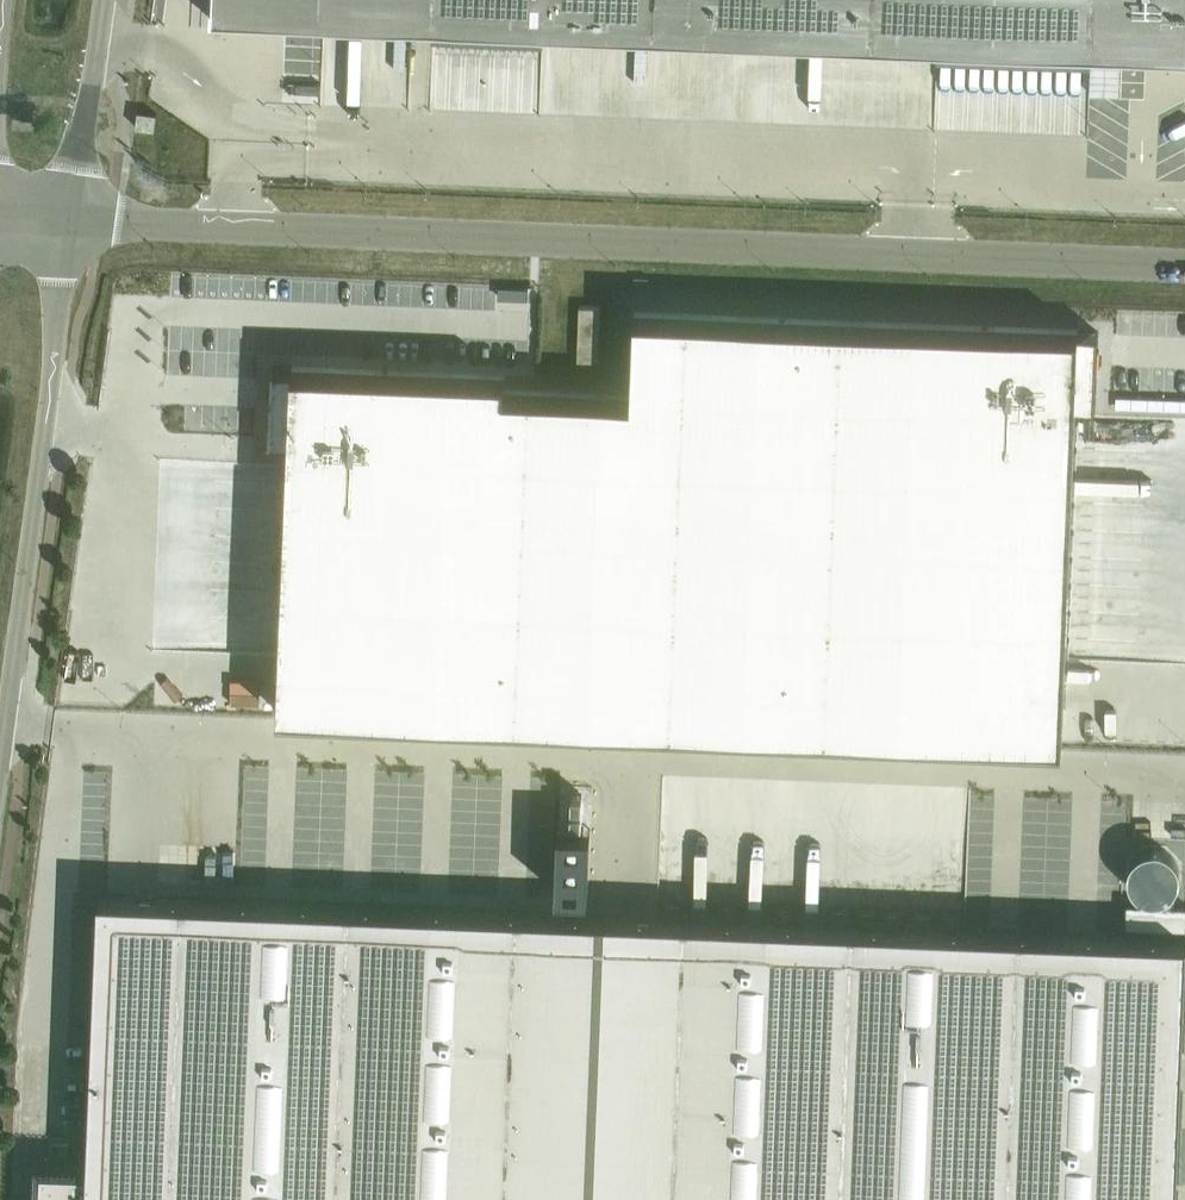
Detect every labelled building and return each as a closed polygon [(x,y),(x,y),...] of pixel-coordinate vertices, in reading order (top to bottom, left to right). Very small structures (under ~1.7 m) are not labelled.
[(210,17),(217,18),(217,14),(274,16),(273,20),(280,20),(281,6),(324,8),(323,8),(433,13),(544,17),(674,23),(937,33),(1091,39),(1121,40),(1133,40),(1133,55),(1140,55),(1140,51),(1184,53),(1184,0),(211,0),(210,17)] [(577,358),(598,359),(600,305),(579,304),(577,358)] [(597,392),(584,723),(1062,742),(1075,401),(1094,401),(1097,329),(633,311),(630,393),(597,392)] [(272,365),(269,436),(288,437),(277,710),(584,723),(597,392),(504,388),(505,374),(272,365)] [(75,687),(72,769),(202,775),(205,692),(75,687)] [(1184,966),(1184,936),(99,893),(87,1168),(76,1167),(75,1199),(1176,1199),(1184,966)]
